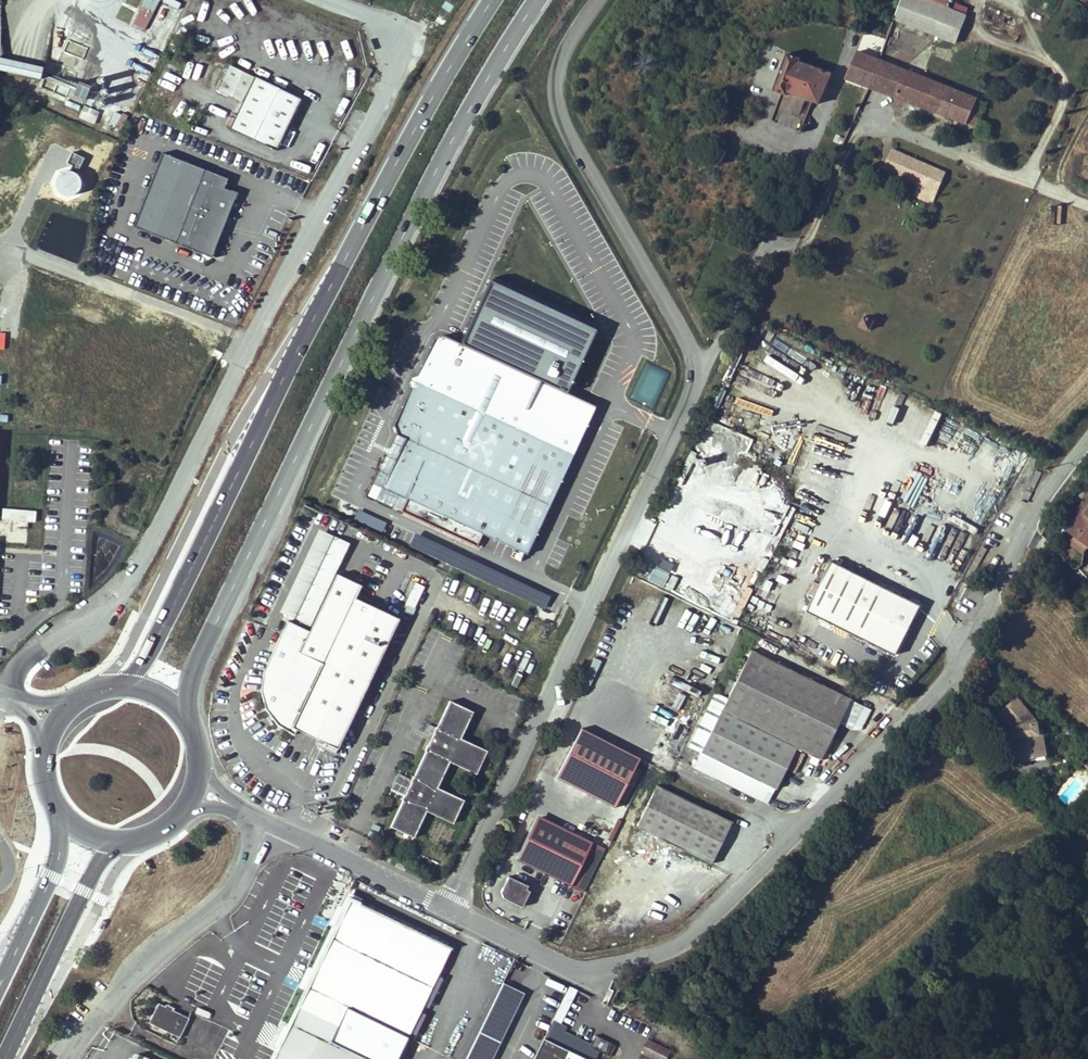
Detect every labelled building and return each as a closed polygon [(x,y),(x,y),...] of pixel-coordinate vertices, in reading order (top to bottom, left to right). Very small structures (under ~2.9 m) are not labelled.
[(132,25),(145,31),(159,0),(144,0),(132,25)] [(163,2),(178,9),(181,2),(176,0),(163,0),(163,2)] [(917,0),(880,0),(877,9),(940,34),(948,12),(918,0),(917,0)] [(954,2),(953,8),(966,13),(968,7),(954,2)] [(76,70),(85,47),(67,40),(58,63),(76,70)] [(956,65),(930,54),(920,78),(856,51),(846,78),(966,124),(976,99),(946,87),(956,65)] [(788,53),(774,91),(786,95),(787,93),(820,105),(831,73),(799,61),(801,58),(788,53)] [(226,54),(224,59),(235,64),(238,59),(226,54)] [(42,78),(43,65),(0,59),(0,72),(42,78)] [(300,98),(254,75),(228,126),(275,149),(300,98)] [(91,85),(77,82),(77,84),(44,78),(42,88),(73,95),(73,97),(88,100),(91,85)] [(83,105),(78,118),(95,124),(99,111),(83,105)] [(123,129),(126,115),(113,112),(110,126),(123,129)] [(944,173),(902,155),(897,166),(893,164),(891,170),(919,183),(913,196),(930,204),(944,173)] [(229,177),(206,168),(176,242),(211,256),(236,192),(225,187),(229,177)] [(875,321),(865,316),(860,327),(869,332),(875,321)] [(390,494),(405,502),(494,545),(523,560),(571,462),(595,413),(551,391),(445,339),(436,342),(418,379),(412,381),(410,385),(412,391),(394,428),(397,438),(405,442),(401,450),(381,490),(390,494)] [(632,398),(655,407),(669,372),(646,363),(632,398)] [(834,393),(831,400),(845,406),(848,399),(834,393)] [(852,415),(858,400),(851,397),(845,412),(852,415)] [(754,410),(751,422),(766,425),(769,413),(754,410)] [(1083,498),(1075,509),(1077,511),(1064,527),(1072,533),(1067,540),(1081,550),(1087,541),(1087,492),(1083,498)] [(401,510),(405,502),(390,494),(385,502),(401,510)] [(1075,509),(1083,498),(1081,497),(1073,507),(1075,509)] [(381,533),(386,523),(358,509),(354,519),(381,533)] [(415,536),(409,549),(546,607),(552,594),(415,536)] [(334,543),(299,619),(315,627),(339,576),(351,551),(334,543)] [(660,554),(648,581),(662,587),(674,560),(660,554)] [(826,563),(801,613),(889,657),(914,607),(826,563)] [(295,737),(298,733),(319,743),(307,769),(330,779),(342,754),(339,753),(400,621),(357,601),(363,587),(339,576),(315,627),(311,635),(290,625),(274,658),(265,677),(263,695),(268,713),(279,728),(295,737)] [(413,610),(423,588),(416,585),(406,606),(413,610)] [(785,770),(793,774),(802,758),(793,753),(794,752),(804,757),(818,764),(820,761),(823,754),(837,725),(849,701),(751,653),(734,686),(729,683),(722,696),(728,699),(726,703),(710,695),(684,749),(696,755),(690,768),(764,805),(770,792),(773,793),(785,770)] [(862,708),(849,701),(837,725),(850,732),(862,708)] [(411,778),(400,802),(387,828),(411,840),(423,813),(450,826),(461,803),(434,790),(446,764),(474,777),(485,753),(458,741),(471,714),(446,703),(433,730),(431,736),(411,778)] [(996,724),(1004,733),(1009,733),(1011,742),(1006,743),(1009,756),(1014,755),(1017,754),(1021,754),(1027,753),(1036,751),(1033,735),(1030,735),(1028,729),(1008,704),(998,713),(1003,718),(996,724)] [(991,718),(996,724),(1003,718),(998,713),(991,718)] [(431,736),(433,730),(427,727),(424,733),(431,736)] [(636,757),(583,731),(561,775),(614,801),(636,757)] [(1038,761),(1036,751),(1027,753),(1021,754),(1017,754),(1014,755),(1009,756),(1006,756),(1008,767),(1038,761)] [(823,754),(820,761),(826,764),(829,757),(823,754)] [(1081,765),(1075,771),(1086,782),(1087,779),(1087,772),(1081,765)] [(388,797),(400,802),(411,778),(399,773),(388,797)] [(727,827),(654,790),(633,831),(707,868),(727,827)] [(590,842),(537,817),(516,860),(569,886),(590,842)] [(502,903),(514,908),(517,901),(524,904),(528,895),(524,894),(526,890),(506,881),(499,897),(502,903)] [(346,1007),(401,1033),(408,1036),(450,947),(350,899),(343,913),(337,926),(289,1024),(329,1043),(329,1042),(346,1007)] [(517,901),(514,908),(521,911),(524,904),(517,901)] [(329,906),(323,919),(337,926),(343,913),(329,906)] [(553,1020),(561,1023),(577,991),(569,987),(553,1020)] [(166,1004),(165,1007),(159,1004),(149,1023),(172,1034),(175,1029),(182,1032),(189,1018),(174,1010),(175,1008),(166,1004)] [(558,1046),(567,1027),(553,1020),(543,1039),(533,1034),(521,1058),(584,1058),(558,1046)] [(329,1042),(329,1043),(289,1024),(284,1036),(278,1048),(272,1058),(364,1058),(329,1042)] [(260,1039),(264,1041),(270,1029),(266,1026),(265,1029),(260,1039)] [(180,1038),(182,1032),(175,1029),(172,1034),(180,1038)] [(264,1041),(278,1048),(284,1036),(270,1029),(264,1041)] [(599,1051),(610,1057),(616,1046),(596,1036),(589,1047),(591,1047),(585,1058),(595,1058),(599,1051)] [(670,1051),(648,1040),(641,1052),(654,1058),(666,1058),(670,1051)]
